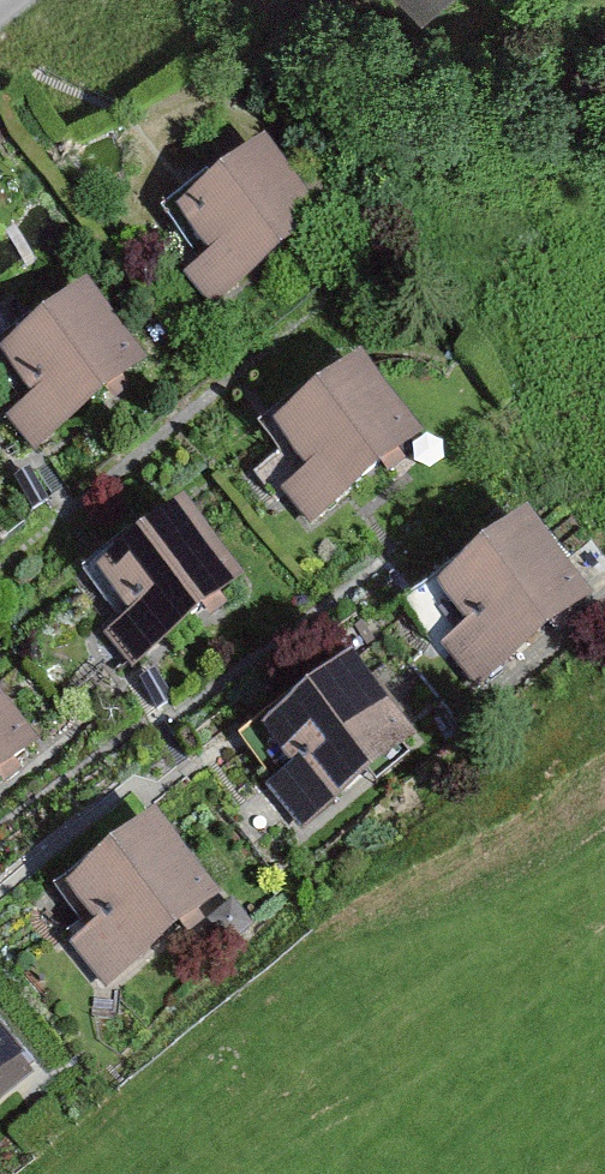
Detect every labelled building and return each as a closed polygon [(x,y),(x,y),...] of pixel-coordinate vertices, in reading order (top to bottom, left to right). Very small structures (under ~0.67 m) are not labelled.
[(232,278),(307,217),(254,152),(179,212),(232,278)] [(54,421),(129,361),(76,295),(1,356),(54,421)] [(329,494),(404,433),(351,368),(276,428),(329,494)] [(152,637),(226,576),(173,511),(99,572),(129,610),(152,637)] [(479,669),(572,594),(519,527),(443,589),(473,627),(456,640),(479,669)] [(293,819),(396,735),(342,668),(267,730),(293,763),(265,785),(293,819)] [(21,742),(0,717),(0,759),(21,742)] [(97,977),(200,893),(146,827),(71,888),(102,926),(74,949),(97,977)] [(220,938),(239,923),(224,904),(205,920),(220,938)]
